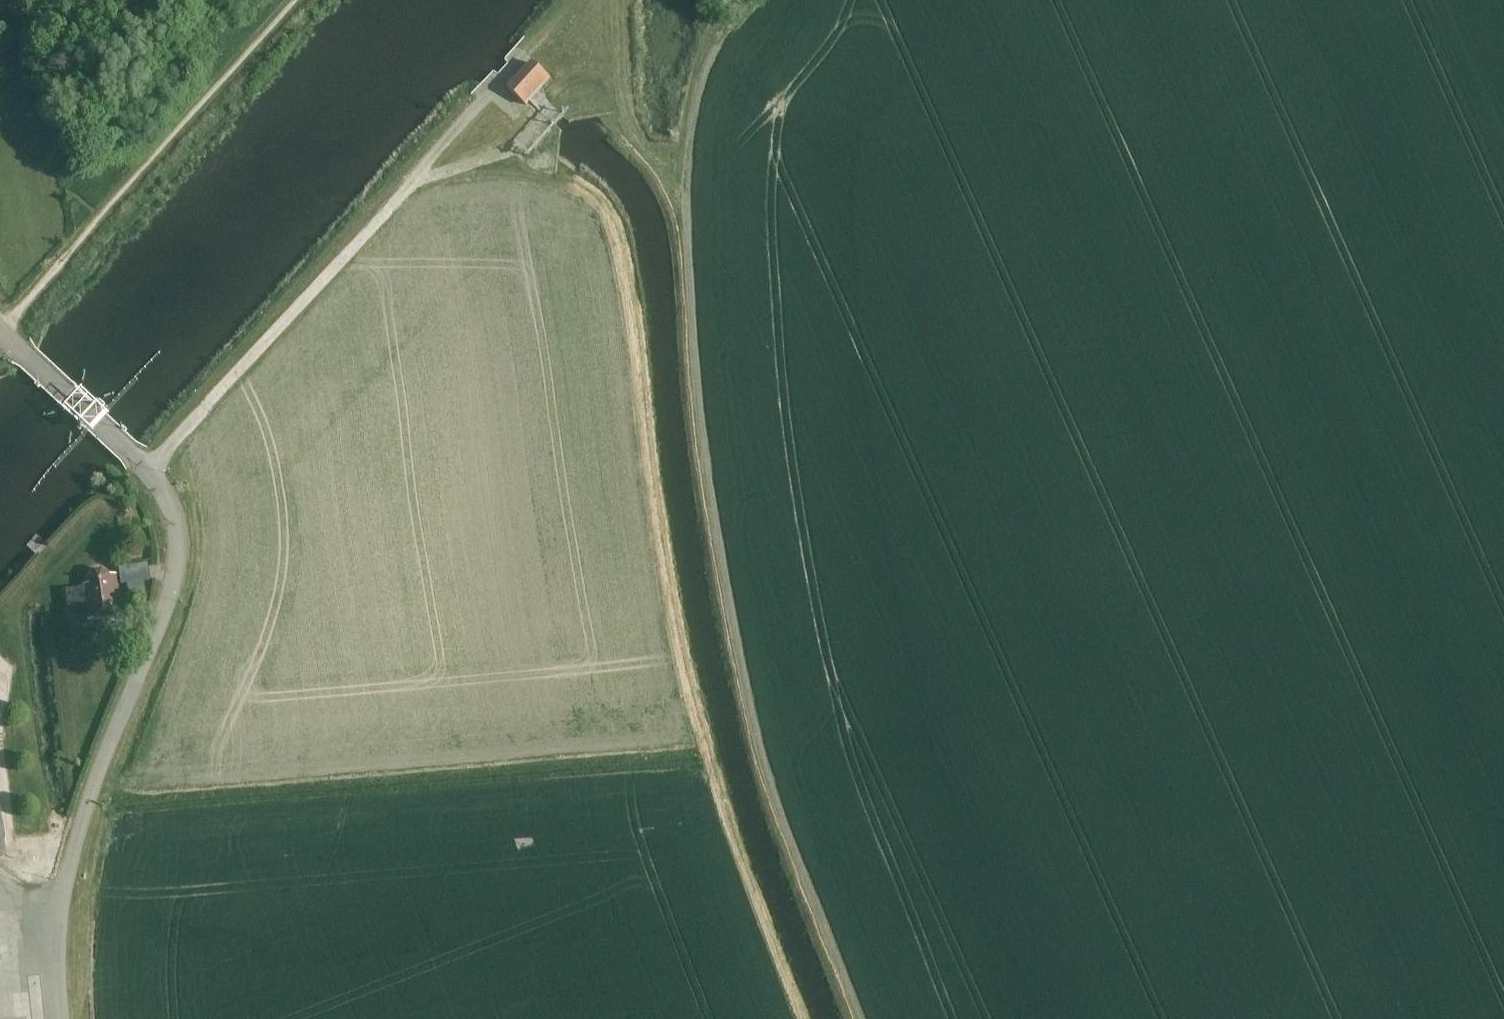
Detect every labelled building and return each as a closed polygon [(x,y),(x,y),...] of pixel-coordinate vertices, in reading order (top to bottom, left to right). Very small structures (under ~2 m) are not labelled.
[(550,78),(532,62),(509,88),(526,104),(550,78)] [(117,581),(109,582),(109,576),(98,570),(90,578),(90,584),(85,585),(88,618),(121,615),(117,581)] [(148,597),(146,582),(128,584),(130,599),(148,597)]
